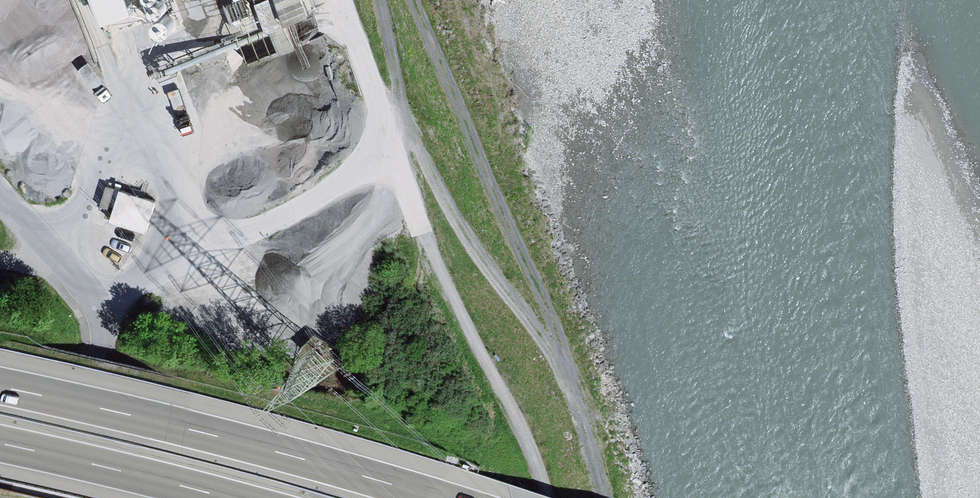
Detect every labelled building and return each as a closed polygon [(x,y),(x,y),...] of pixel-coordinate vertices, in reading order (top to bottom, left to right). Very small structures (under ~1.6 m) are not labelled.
[(107,20),(139,7),(136,0),(99,0),(107,20)] [(166,8),(168,8),(170,6),(172,5),(172,2),(173,0),(158,0),(158,1),(159,4),(160,6),(162,7),(164,8),(166,8)] [(315,0),(267,0),(275,21),(317,6),(315,0)] [(161,18),(161,21),(162,24),(164,26),(167,28),(170,28),(174,28),(176,26),(178,24),(179,21),(180,18),(179,16),(177,13),(175,11),(172,10),(169,10),(167,11),(164,12),(162,15),(161,18)] [(116,213),(121,185),(110,183),(105,211),(116,213)] [(160,196),(124,186),(114,224),(150,233),(160,196)]
